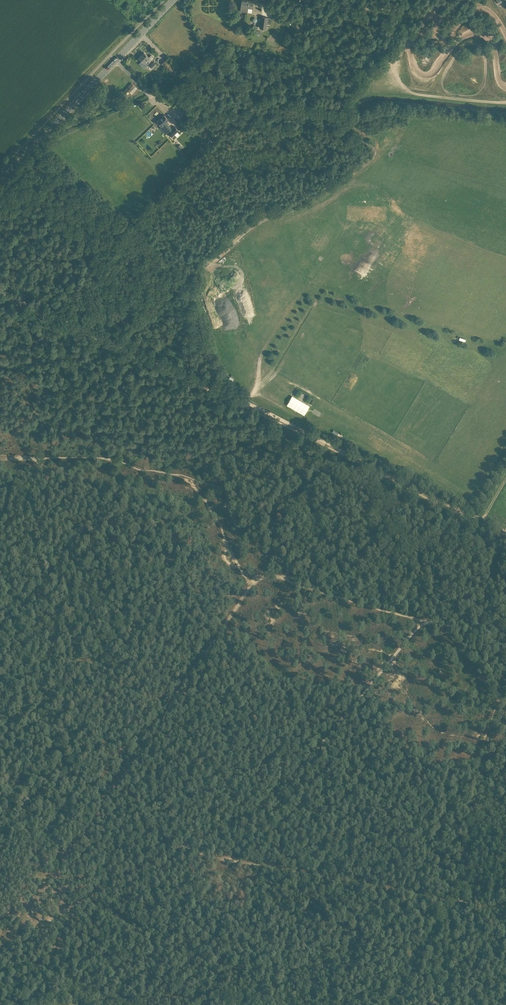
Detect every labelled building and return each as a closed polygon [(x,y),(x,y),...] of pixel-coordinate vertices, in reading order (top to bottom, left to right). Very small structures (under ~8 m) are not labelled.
[(240,11),(247,12),(248,8),(252,8),(253,1),(248,0),(242,0),(240,11)] [(260,28),(266,29),(268,17),(261,16),(260,28)] [(256,30),(257,28),(253,26),(250,31),(254,33),(253,34),(256,36),(259,31),(256,30)] [(139,58),(141,59),(144,62),(146,60),(149,63),(154,57),(151,54),(149,57),(144,52),(139,58)] [(167,59),(162,64),(171,72),(175,68),(167,59)] [(128,94),(130,92),(135,86),(132,83),(124,91),(128,94)] [(181,100),(176,105),(183,111),(185,114),(190,109),(187,107),(181,100)] [(158,121),(160,123),(167,131),(167,132),(171,136),(177,130),(173,126),(171,128),(165,122),(168,118),(165,115),(158,121)] [(318,326),(321,322),(314,315),(310,319),(318,326)] [(305,327),(302,332),(310,337),(313,332),(305,327)] [(295,344),(293,349),(302,353),(304,348),(295,344)] [(290,355),(287,360),(296,364),(298,360),(290,355)] [(377,357),(372,365),(376,368),(381,359),(377,357)] [(395,378),(399,380),(404,372),(400,370),(395,378)] [(410,376),(406,385),(410,386),(414,378),(410,376)] [(433,388),(430,397),(435,398),(438,389),(433,388)] [(447,395),(444,404),(448,406),(452,397),(447,395)] [(307,410),(310,406),(292,396),(287,405),(305,415),(307,411),(307,410)] [(381,425),(386,428),(391,419),(386,417),(381,425)] [(411,441),(415,432),(410,430),(406,439),(411,441)] [(422,447),(426,438),(421,436),(417,445),(422,447)] [(384,445),(382,451),(390,454),(393,448),(384,445)]
